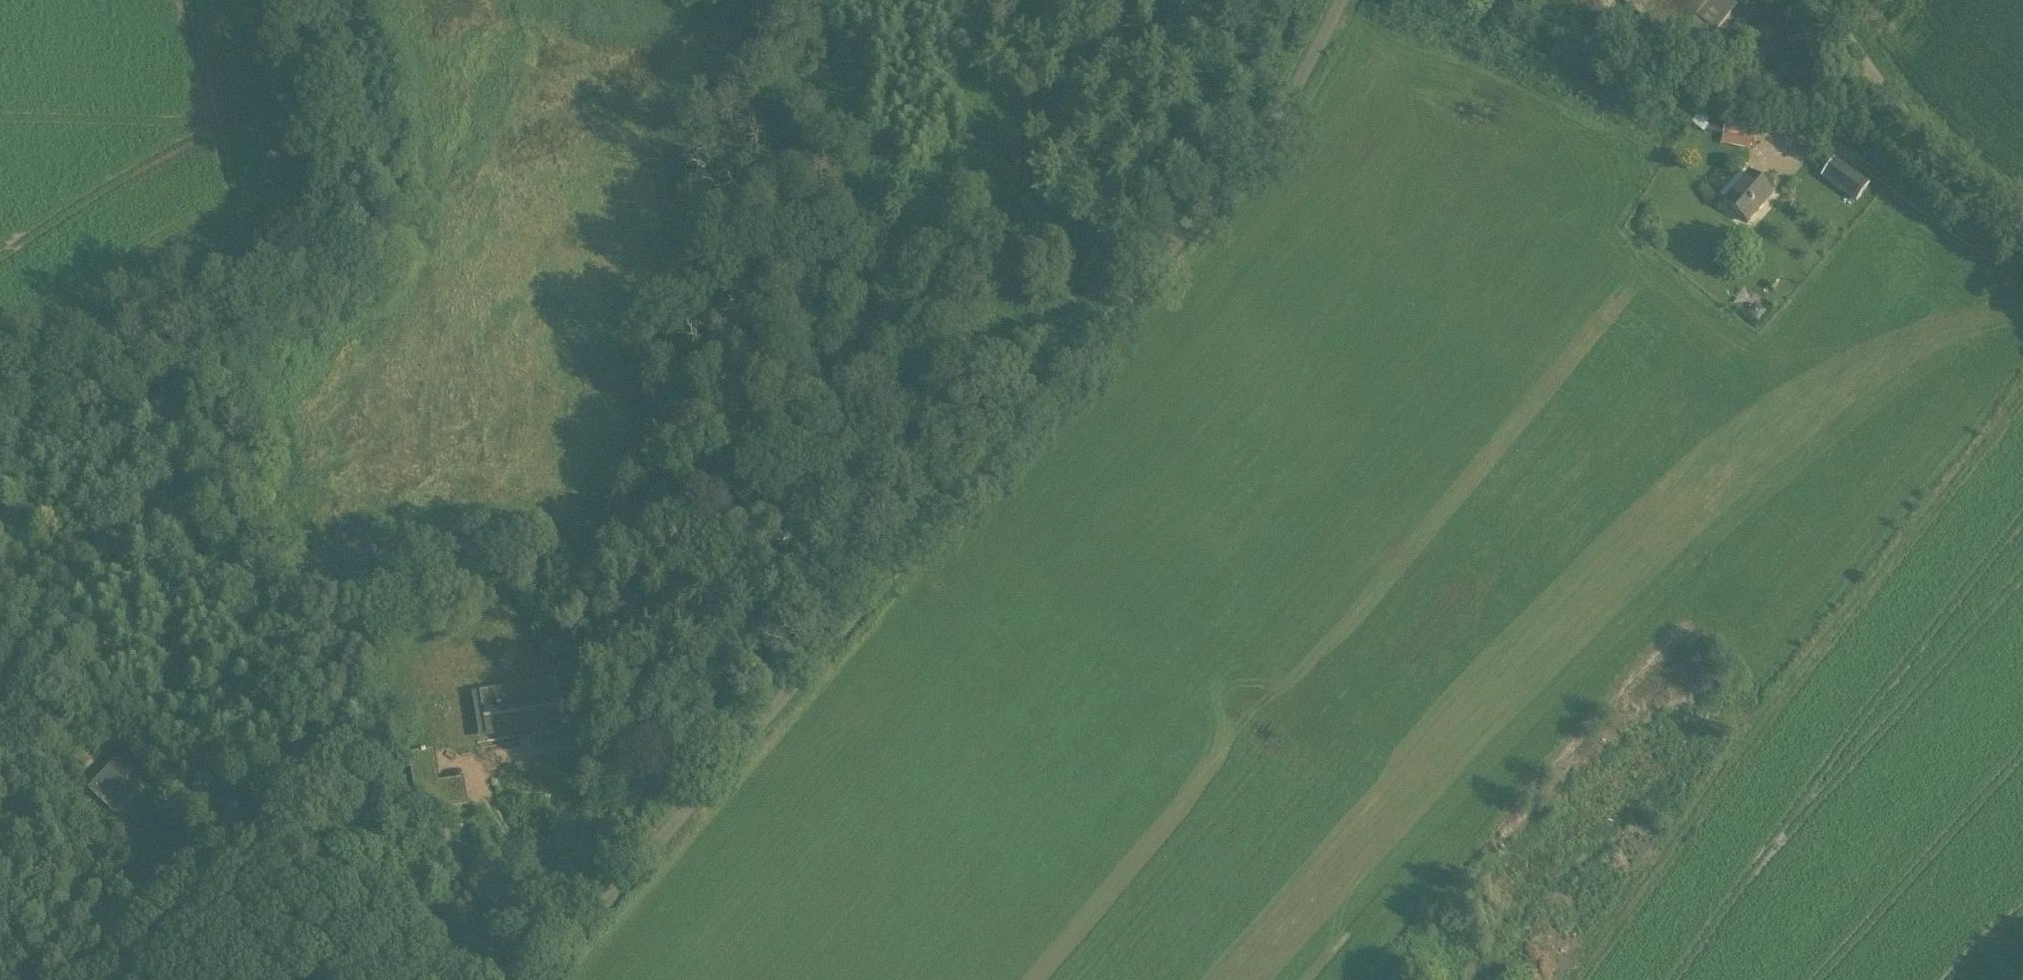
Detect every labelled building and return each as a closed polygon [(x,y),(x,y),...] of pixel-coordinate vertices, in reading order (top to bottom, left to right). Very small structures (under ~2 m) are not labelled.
[(1693,58),(1741,0),(1621,0),(1693,58)] [(1731,118),(1725,143),(1750,148),(1756,123),(1731,118)] [(1841,158),(1826,178),(1861,204),(1876,184),(1841,158)] [(1727,163),(1711,184),(1722,192),(1738,170),(1727,163)] [(1748,172),(1723,200),(1747,222),(1772,193),(1748,172)] [(984,278),(980,274),(975,280),(979,284),(984,278)] [(554,679),(479,692),(486,735),(517,730),(516,724),(528,722),(529,728),(561,723),(554,679)] [(435,750),(408,754),(413,788),(417,813),(436,810),(444,809),(468,805),(464,778),(440,782),(435,750)] [(123,758),(93,789),(116,810),(129,796),(118,785),(134,768),(123,758)]
